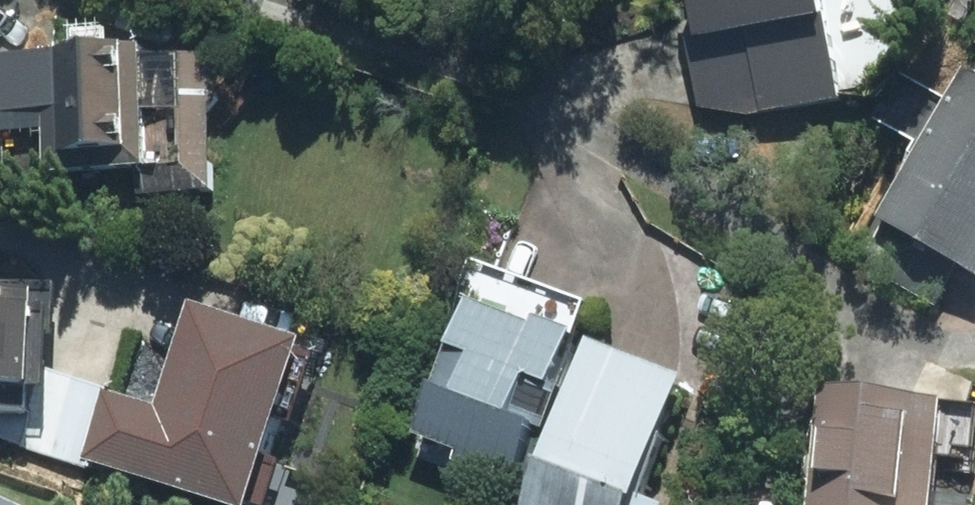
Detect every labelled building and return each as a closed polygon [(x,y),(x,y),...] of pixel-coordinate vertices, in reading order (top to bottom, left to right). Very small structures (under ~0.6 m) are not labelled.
[(692,123),(834,100),(818,0),(673,0),(692,123)] [(211,201),(213,64),(0,61),(0,198),(211,201)] [(974,303),(974,92),(946,76),(858,239),(974,303)] [(25,429),(28,291),(0,291),(0,429),(25,429)] [(565,349),(464,307),(404,452),(507,495),(527,446),(501,435),(517,396),(541,406),(565,349)] [(81,470),(172,504),(250,504),(290,354),(178,324),(153,419),(98,404),(81,470)] [(581,354),(523,504),(632,504),(676,391),(581,354)] [(102,390),(47,375),(26,456),(81,470),(98,404),(102,390)] [(901,411),(815,407),(811,504),(897,504),(901,411)]
